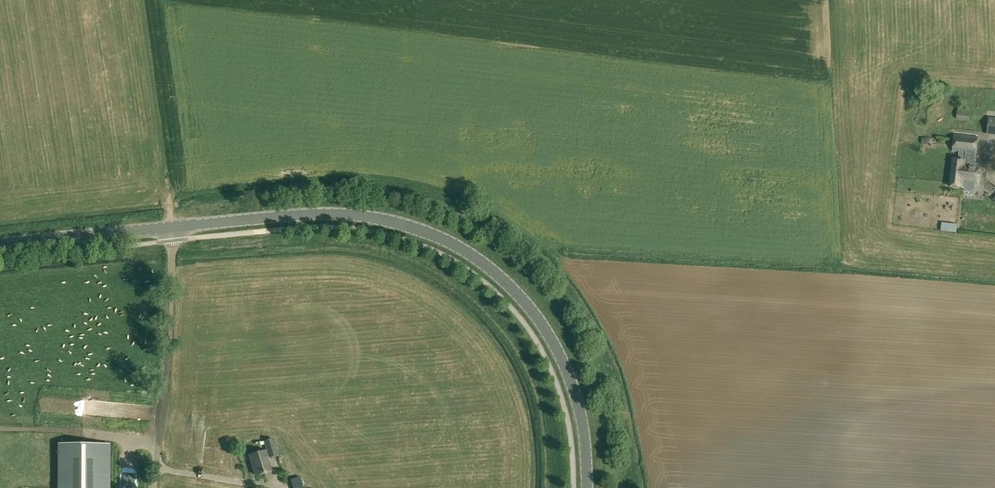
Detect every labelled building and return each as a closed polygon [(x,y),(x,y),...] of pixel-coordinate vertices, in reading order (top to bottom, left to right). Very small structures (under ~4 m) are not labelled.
[(957,119),(969,120),(970,110),(958,108),(957,119)] [(981,163),(974,163),(974,153),(976,154),(978,137),(954,134),(951,153),(959,153),(958,159),(953,158),(950,187),(963,188),(963,187),(964,187),(964,191),(974,192),(975,184),(979,184),(981,163)] [(942,222),(941,230),(956,231),(957,224),(942,222)] [(273,439),(264,442),(269,458),(278,455),(273,439)] [(110,444),(66,443),(58,443),(58,487),(110,487),(110,444)] [(249,455),(255,476),(272,471),(266,450),(249,455)] [(300,479),(293,481),(295,487),(303,487),(300,479)]
